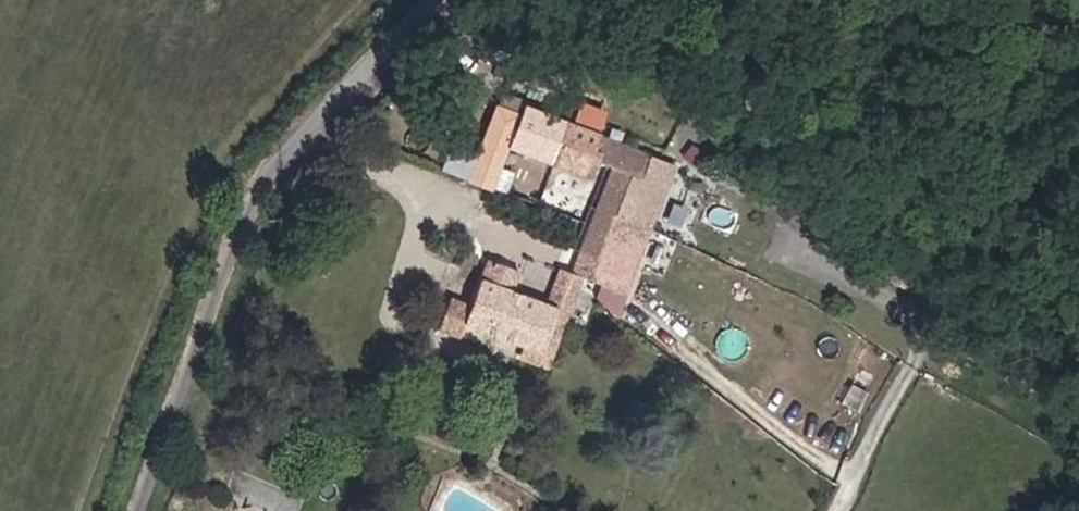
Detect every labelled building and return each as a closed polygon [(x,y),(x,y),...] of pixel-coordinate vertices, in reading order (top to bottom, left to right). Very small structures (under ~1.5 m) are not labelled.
[(536,87),(529,108),(568,123),(575,101),(536,87)] [(514,115),(558,131),(547,160),(580,172),(585,156),(593,132),(568,123),(529,108),(518,104),(514,115)] [(462,183),(486,192),(503,145),(514,115),(491,107),(462,183)] [(514,115),(503,145),(547,160),(558,131),(514,115)] [(593,132),(585,156),(602,162),(610,138),(593,132)] [(649,153),(629,146),(623,162),(645,169),(649,153)] [(645,169),(623,162),(619,161),(579,272),(585,274),(603,281),(643,174),(645,169)] [(674,185),(647,175),(610,283),(636,292),(674,185)] [(457,328),(518,350),(532,355),(540,337),(550,339),(562,310),(569,313),(577,292),(557,285),(548,309),(507,293),(515,273),(483,260),(464,308),(444,301),(434,334),(453,341),(457,328)] [(563,266),(557,285),(577,292),(585,274),(579,272),(563,266)] [(550,339),(540,337),(532,355),(518,350),(515,361),(538,368),(550,339)]
